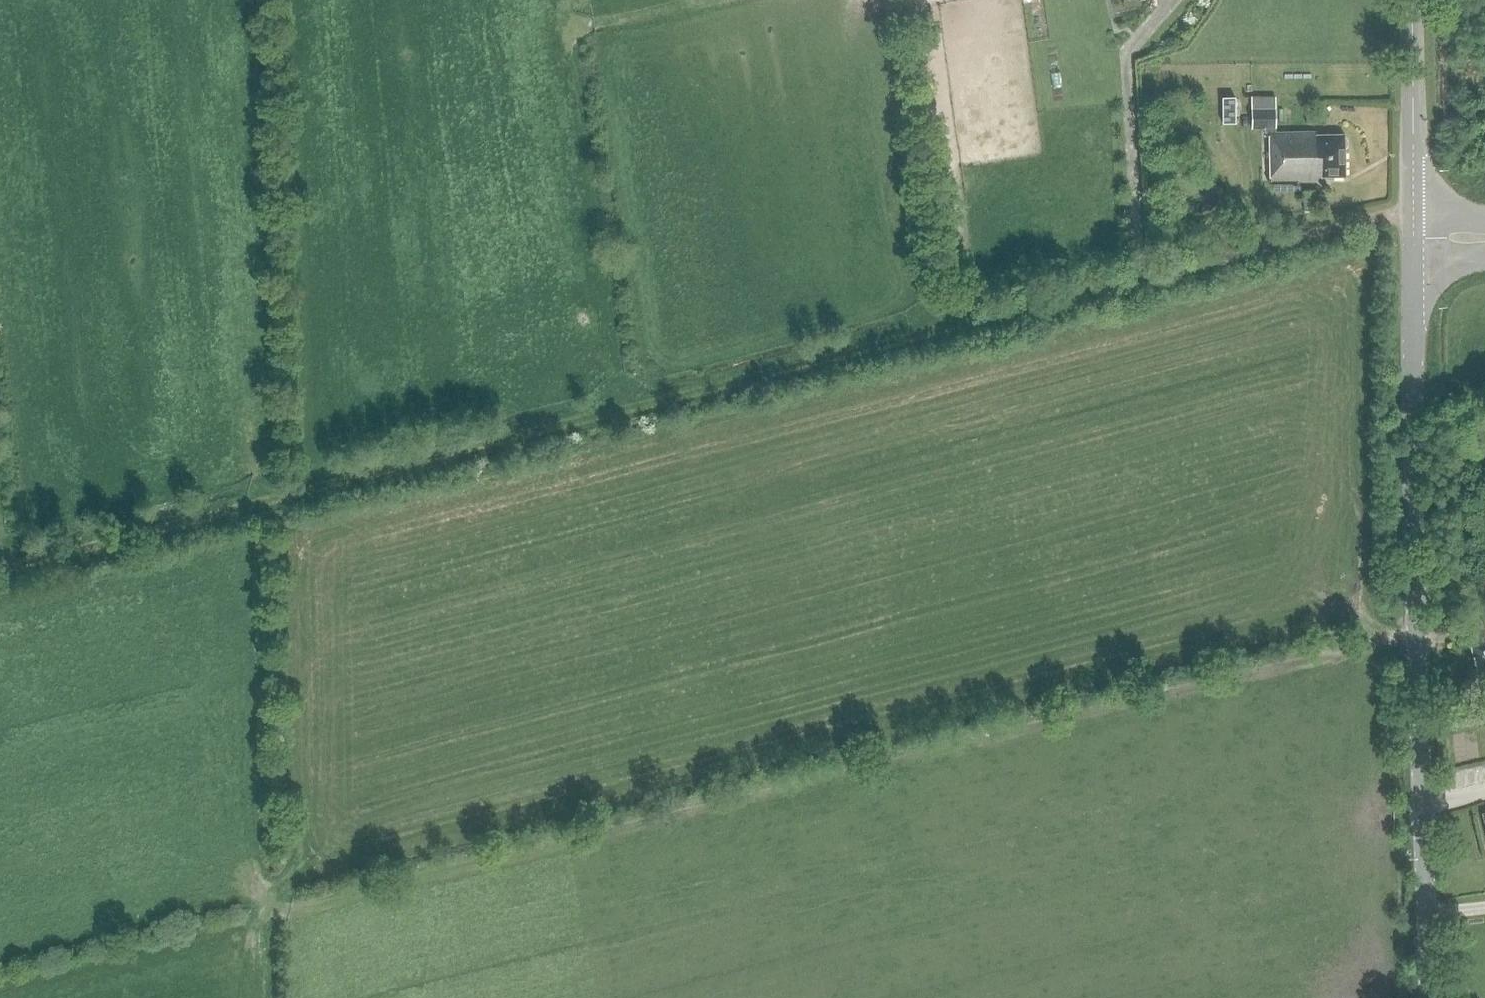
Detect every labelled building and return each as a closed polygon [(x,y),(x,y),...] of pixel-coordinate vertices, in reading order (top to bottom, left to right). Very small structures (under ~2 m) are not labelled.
[(1224,124),(1237,123),(1237,97),(1224,97),(1224,124)] [(1323,181),(1322,178),(1344,177),(1344,146),(1345,146),(1345,140),(1343,140),(1343,136),(1317,137),(1317,133),(1277,134),(1276,97),(1252,98),(1253,130),(1265,129),(1265,135),(1270,134),(1271,183),(1323,181)] [(1482,677),(1482,679),(1484,678),(1484,641),(1472,645),(1480,677),(1482,677)]
